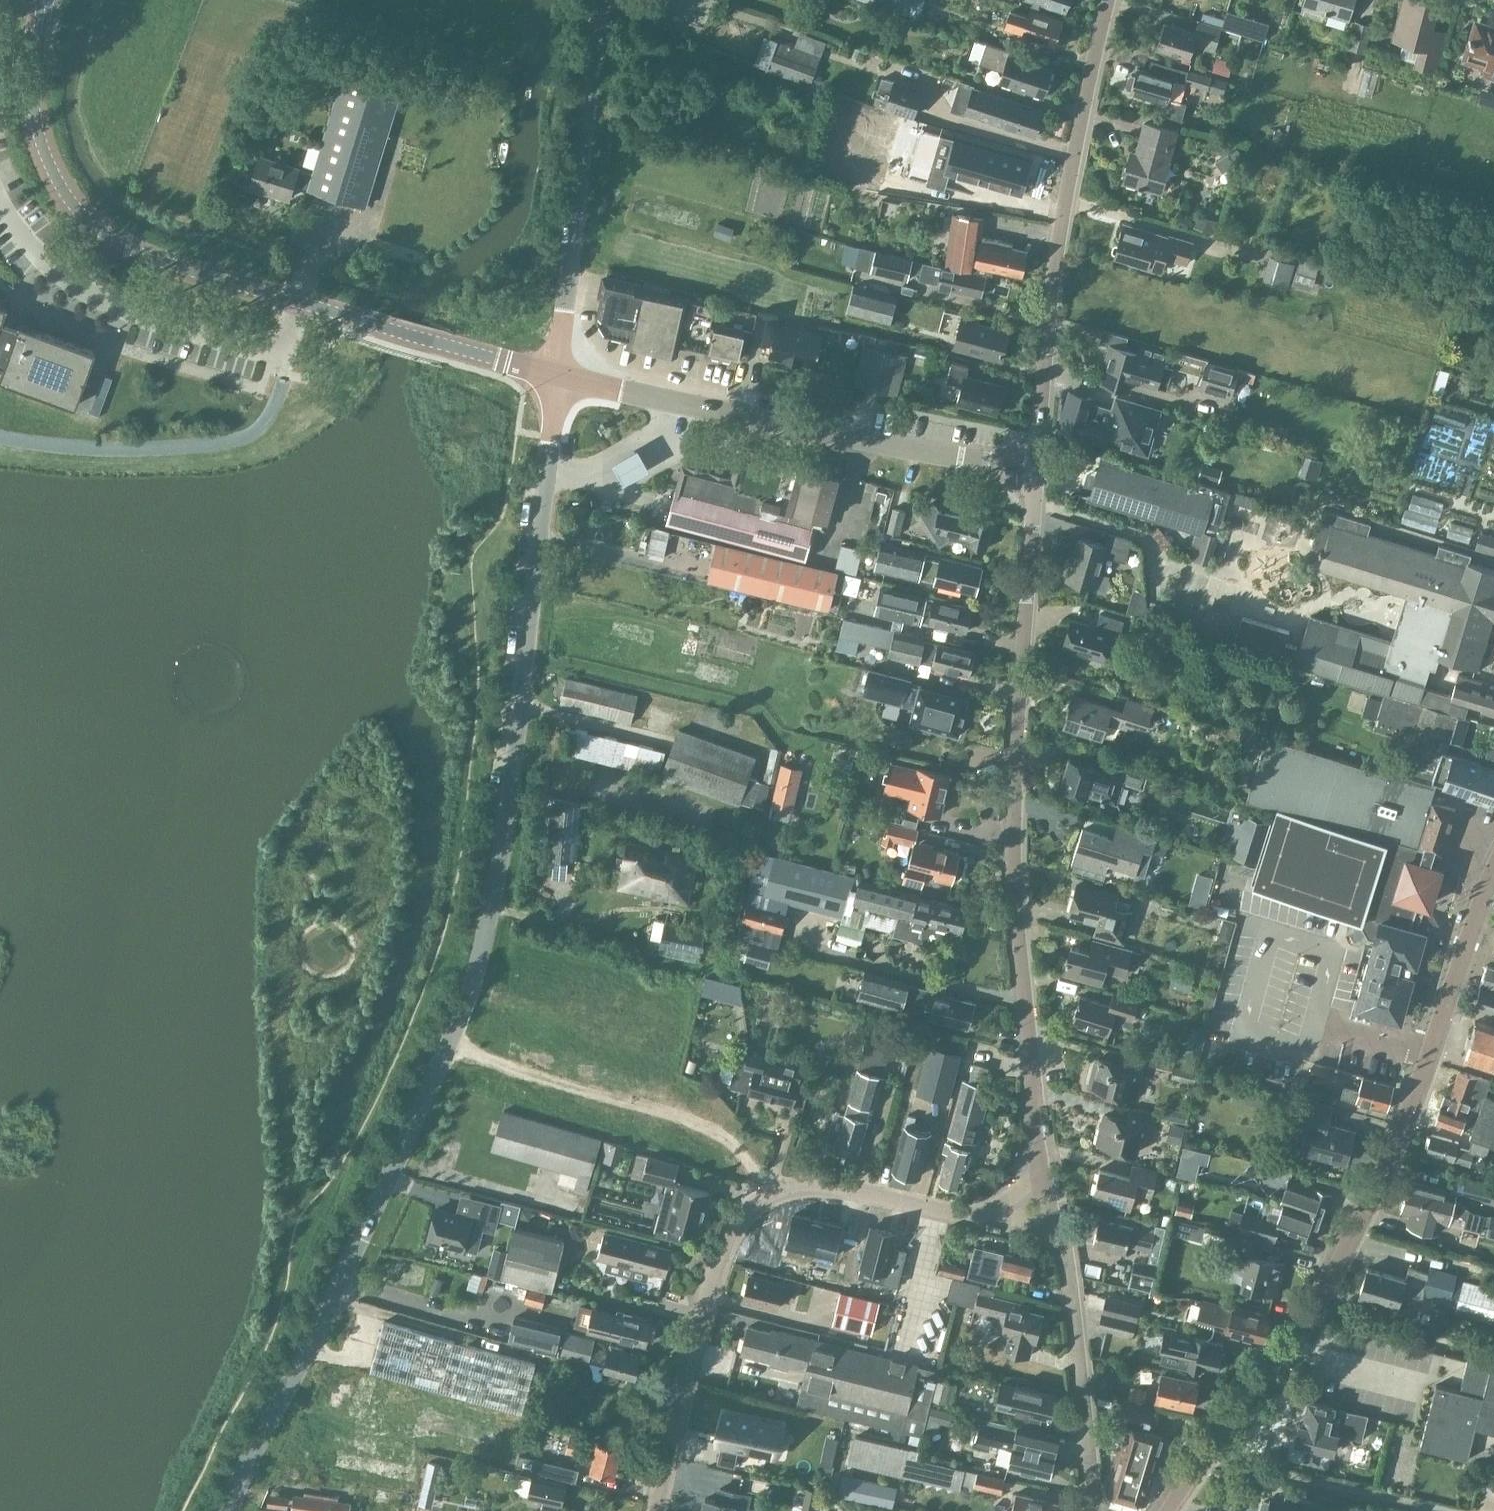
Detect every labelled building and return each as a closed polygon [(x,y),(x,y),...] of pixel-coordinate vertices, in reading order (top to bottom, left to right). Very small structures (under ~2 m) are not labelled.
[(920,17),(923,7),(925,0),(866,0),(920,17)] [(1034,1),(1032,7),(1039,10),(1041,3),(1066,12),(1070,0),(1031,0),(1034,1)] [(1355,0),(1305,0),(1304,6),(1303,6),(1301,14),(1323,21),(1326,15),(1328,16),(1329,14),(1349,19),(1355,0)] [(1445,33),(1432,29),(1439,3),(1427,0),(1404,0),(1393,38),(1404,42),(1400,58),(1417,63),(1416,65),(1435,71),(1445,33)] [(1063,21),(1030,11),(1028,16),(1011,11),(1006,28),(1022,33),(1022,34),(1055,45),(1063,21)] [(1229,12),(1224,28),(1241,33),(1246,17),(1229,12)] [(1205,13),(1203,21),(1223,27),(1225,19),(1205,13)] [(899,17),(896,27),(907,30),(910,20),(899,17)] [(1216,50),(1223,27),(1203,21),(1198,20),(1195,32),(1165,23),(1157,47),(1192,57),(1195,44),(1216,50)] [(1366,53),(1373,25),(1356,20),(1350,44),(1349,48),(1366,53)] [(1476,27),(1466,58),(1487,65),(1485,72),(1493,75),(1493,32),(1476,27)] [(778,41),(774,52),(816,68),(821,56),(778,41)] [(1043,97),(1044,94),(1052,68),(1011,55),(1012,51),(987,43),(980,64),(1003,72),(999,83),(1043,97)] [(771,60),(769,67),(788,74),(811,82),(814,74),(816,68),(774,52),(771,60)] [(764,58),(761,65),(769,68),(769,67),(771,60),(764,58)] [(1218,58),(1215,71),(1229,75),(1233,62),(1218,58)] [(1165,102),(1162,114),(1181,119),(1186,104),(1181,103),(1187,84),(1174,80),(1174,79),(1138,69),(1131,91),(1165,102)] [(1223,94),(1227,82),(1189,70),(1185,83),(1223,94)] [(344,74),(314,172),(309,188),(308,190),(367,207),(402,91),(344,74)] [(814,74),(811,82),(819,85),(822,77),(814,74)] [(894,81),(883,78),(879,91),(874,89),(872,95),(877,96),(875,103),(885,106),(884,109),(915,119),(925,89),(894,79),(894,81)] [(962,81),(952,109),(967,114),(1035,137),(1044,112),(975,89),(976,86),(962,81)] [(1168,163),(1177,132),(1145,123),(1137,153),(1132,152),(1124,182),(1162,193),(1166,177),(1170,179),(1173,169),(1168,169),(1170,163),(1168,163)] [(1273,141),(1284,144),(1288,132),(1277,129),(1273,141)] [(931,131),(918,179),(945,187),(949,174),(1023,195),(1033,160),(931,131)] [(1237,150),(1228,155),(1234,165),(1243,160),(1237,150)] [(309,188),(314,172),(298,168),(299,167),(260,157),(251,187),(290,199),(294,183),(309,188)] [(1451,171),(1448,184),(1455,186),(1459,173),(1451,171)] [(883,184),(881,194),(899,197),(901,188),(883,184)] [(1023,276),(1029,251),(1013,248),(1014,242),(983,236),(985,218),(955,214),(947,265),(972,269),(972,271),(993,276),(994,270),(1023,276)] [(1204,218),(1201,228),(1211,232),(1215,221),(1204,218)] [(1169,237),(1125,224),(1116,255),(1147,264),(1146,268),(1162,273),(1166,257),(1187,263),(1193,243),(1170,236),(1169,237)] [(908,281),(913,259),(877,250),(872,272),(908,281)] [(1288,286),(1295,264),(1270,256),(1263,279),(1288,286)] [(1311,291),(1320,263),(1301,257),(1293,285),(1311,291)] [(955,269),(925,263),(921,279),(939,284),(938,287),(982,297),(986,277),(955,269)] [(691,298),(642,288),(643,285),(607,277),(602,298),(606,299),(605,303),(601,321),(609,333),(630,337),(629,342),(678,353),(681,341),(708,347),(706,353),(738,361),(745,330),(713,323),(717,304),(691,298)] [(891,323),(898,298),(854,286),(847,312),(891,323)] [(68,422),(94,350),(0,313),(4,303),(0,301),(0,395),(68,422)] [(759,313),(758,314),(753,340),(772,344),(770,356),(817,366),(817,364),(823,365),(827,349),(821,348),(824,334),(778,325),(780,317),(759,313)] [(962,314),(956,336),(953,347),(1002,360),(1010,331),(980,323),(981,319),(962,314)] [(1457,315),(1454,326),(1464,329),(1467,318),(1457,315)] [(860,335),(858,344),(873,347),(875,338),(860,335)] [(875,348),(865,387),(880,391),(888,393),(898,354),(900,344),(877,338),(875,348)] [(1167,389),(1174,367),(1164,364),(1166,354),(1142,347),(1140,353),(1110,345),(1105,365),(1107,365),(1103,382),(1129,390),(1132,378),(1167,389)] [(1240,371),(1207,361),(1199,387),(1232,397),(1240,371)] [(997,414),(1005,386),(967,376),(969,366),(952,362),(947,381),(963,385),(958,404),(997,414)] [(1083,436),(1083,435),(1149,455),(1161,411),(1118,398),(1115,410),(1092,403),(1094,399),(1070,392),(1059,430),(1083,436)] [(1276,425),(1272,436),(1285,440),(1288,429),(1276,425)] [(640,448),(611,464),(623,485),(652,469),(640,448)] [(826,528),(840,475),(840,474),(741,448),(733,479),(684,466),(677,489),(816,526),(826,528)] [(1102,461),(1092,497),(1094,497),(1203,530),(1194,559),(1210,564),(1231,492),(1198,482),(1196,489),(1102,461)] [(1204,466),(1200,478),(1219,484),(1223,471),(1204,466)] [(806,560),(816,526),(677,489),(677,490),(675,489),(666,522),(806,560)] [(1238,493),(1236,502),(1256,508),(1259,499),(1238,493)] [(987,549),(993,522),(976,517),(976,520),(969,518),(971,511),(963,509),(961,517),(940,511),(934,502),(920,510),(940,544),(950,538),(969,542),(969,544),(987,549)] [(901,535),(907,510),(893,507),(888,532),(901,535)] [(1232,645),(1295,664),(1386,693),(1420,702),(1424,687),(1430,668),(1437,670),(1440,657),(1478,669),(1493,619),(1493,569),(1470,561),(1472,554),(1441,545),(1437,556),(1368,534),(1371,523),(1323,508),(1311,547),(1325,551),(1320,567),(1400,591),(1387,639),(1310,616),(1307,627),(1300,647),(1286,643),(1289,632),(1241,617),(1232,645)] [(1132,560),(1136,546),(1132,545),(1133,541),(1109,534),(1106,546),(1079,539),(1067,580),(1096,589),(1105,558),(1126,564),(1128,559),(1132,560)] [(939,572),(923,568),(926,554),(881,543),(875,570),(976,594),(982,567),(942,558),(939,572)] [(828,610),(838,573),(835,572),(717,544),(708,582),(828,610)] [(841,547),(835,572),(838,573),(855,576),(861,552),(841,547)] [(967,632),(972,609),(883,587),(877,614),(922,624),(922,622),(928,623),(967,632)] [(1148,595),(1144,594),(1138,614),(1150,618),(1148,595)] [(1120,636),(1124,621),(1100,614),(1096,627),(1072,620),(1063,649),(1103,662),(1112,633),(1120,636)] [(976,653),(928,641),(928,639),(845,620),(841,636),(883,646),(884,642),(893,644),(890,657),(921,664),(921,661),(933,664),(932,667),(970,676),(976,653)] [(1132,620),(1130,629),(1142,632),(1144,624),(1132,620)] [(867,685),(864,695),(879,699),(882,689),(906,696),(904,706),(915,709),(912,722),(915,723),(914,727),(930,731),(931,727),(956,734),(958,735),(967,700),(965,699),(922,688),(923,685),(910,682),(910,680),(870,669),(866,685),(867,685)] [(1420,702),(1458,714),(1465,717),(1469,705),(1493,712),(1493,686),(1473,679),(1474,676),(1469,675),(1468,677),(1459,674),(1452,696),(1424,687),(1420,702)] [(631,723),(638,694),(567,678),(560,706),(631,723)] [(1375,729),(1400,736),(1401,737),(1397,749),(1411,753),(1404,772),(1469,794),(1468,798),(1493,807),(1493,768),(1447,752),(1450,740),(1454,727),(1458,714),(1420,702),(1386,693),(1375,729)] [(1124,713),(1112,709),(1112,708),(1075,695),(1065,725),(1103,737),(1108,721),(1128,727),(1130,720),(1148,726),(1153,706),(1128,699),(1124,713)] [(660,775),(666,751),(571,727),(565,752),(660,775)] [(1454,727),(1450,740),(1462,743),(1466,731),(1454,727)] [(755,809),(764,783),(748,777),(755,759),(680,731),(663,777),(738,804),(739,803),(755,809)] [(1391,771),(1390,775),(1373,769),(1266,737),(1247,801),(1274,810),(1353,834),(1355,827),(1435,852),(1442,854),(1456,809),(1431,801),(1437,784),(1404,775),(1391,771)] [(1149,772),(1108,759),(1105,771),(1071,759),(1062,786),(1088,795),(1117,805),(1124,783),(1144,789),(1148,775),(1149,772)] [(792,812),(802,769),(781,763),(770,807),(792,812)] [(918,770),(892,763),(885,791),(912,798),(909,808),(941,816),(951,776),(918,768),(918,770)] [(575,862),(581,805),(538,794),(535,820),(531,859),(546,860),(575,862)] [(1353,834),(1274,810),(1251,884),(1361,918),(1360,922),(1356,922),(1353,923),(1350,926),(1348,929),(1347,933),(1348,937),(1350,940),(1352,942),(1356,944),(1360,944),(1363,943),(1366,940),(1368,937),(1375,939),(1372,949),(1416,961),(1424,933),(1411,929),(1413,922),(1419,924),(1423,910),(1417,909),(1419,902),(1429,905),(1440,870),(1430,867),(1435,852),(1355,827),(1353,834)] [(936,878),(953,883),(961,853),(916,842),(919,829),(888,820),(882,844),(893,847),(894,841),(914,846),(909,863),(908,863),(902,882),(923,887),(926,873),(936,876),(936,878)] [(1083,829),(1072,865),(1102,874),(1105,863),(1137,873),(1146,875),(1152,853),(1165,857),(1169,844),(1157,840),(1157,838),(1127,829),(1118,825),(1113,838),(1083,829)] [(1262,843),(1241,836),(1235,856),(1256,863),(1262,843)] [(619,888),(688,903),(698,856),(630,841),(619,888)] [(930,902),(919,899),(920,896),(859,880),(860,878),(775,857),(759,853),(741,922),(782,933),(787,912),(790,902),(843,915),(841,923),(836,921),(834,931),(839,932),(836,941),(860,948),(862,943),(867,923),(864,921),(867,908),(900,916),(895,933),(924,941),(930,941),(935,940),(940,937),(944,933),(945,928),(962,933),(968,908),(931,899),(930,902)] [(847,864),(845,871),(854,874),(856,866),(847,864)] [(1123,940),(1132,912),(1127,911),(1130,903),(1117,898),(1118,896),(1078,885),(1070,914),(1100,922),(1097,933),(1123,940)] [(1155,912),(1158,900),(1141,895),(1137,907),(1155,912)] [(1225,919),(1222,929),(1232,931),(1234,922),(1225,919)] [(652,920),(648,941),(702,951),(705,930),(652,920)] [(749,940),(744,960),(767,966),(773,946),(749,940)] [(1124,975),(1131,951),(1095,941),(1092,952),(1072,947),(1065,973),(1100,983),(1105,969),(1124,975)] [(1408,990),(1412,976),(1408,975),(1412,962),(1416,963),(1416,961),(1372,949),(1364,978),(1408,990)] [(1492,966),(1488,965),(1474,1006),(1493,1012),(1493,967),(1492,966)] [(1176,970),(1172,983),(1191,989),(1195,975),(1176,970)] [(930,989),(919,987),(909,984),(866,972),(859,998),(902,1009),(906,997),(926,1002),(923,1015),(968,1027),(975,1003),(944,995),(945,991),(930,987),(930,989)] [(1408,990),(1364,978),(1355,1008),(1400,1020),(1408,990)] [(707,981),(703,996),(718,1000),(722,985),(707,981)] [(1134,1020),(1140,1001),(1114,993),(1110,1005),(1081,996),(1072,1022),(1109,1034),(1115,1014),(1134,1020)] [(1464,1057),(1493,1066),(1493,1026),(1476,1020),(1475,1022),(1465,1056),(1464,1057)] [(1193,1030),(1190,1042),(1202,1045),(1205,1033),(1193,1030)] [(874,1109),(875,1104),(892,1050),(867,1042),(835,1153),(856,1159),(872,1109),(874,1109)] [(930,1046),(918,1093),(949,1101),(961,1054),(930,1046)] [(802,1067),(749,1054),(746,1064),(744,1063),(742,1068),(737,1067),(732,1086),(750,1090),(749,1093),(792,1105),(800,1073),(802,1067)] [(1141,1086),(1147,1060),(1123,1054),(1121,1065),(1097,1059),(1090,1087),(1131,1097),(1134,1084),(1141,1086)] [(1314,1062),(1310,1076),(1326,1080),(1330,1067),(1314,1062)] [(802,1067),(800,1073),(810,1075),(812,1066),(803,1063),(802,1067)] [(1451,1097),(1470,1104),(1482,1108),(1493,1113),(1493,1098),(1486,1095),(1491,1081),(1460,1070),(1451,1097)] [(1388,1109),(1394,1085),(1363,1077),(1359,1089),(1344,1085),(1341,1096),(1388,1109)] [(977,1143),(987,1104),(991,1089),(965,1082),(951,1136),(956,1137),(954,1145),(951,1144),(951,1142),(946,1141),(943,1151),(948,1153),(941,1181),(961,1186),(971,1150),(969,1150),(972,1142),(977,1143)] [(722,1097),(731,1105),(737,1098),(729,1090),(722,1097)] [(1436,1121),(1461,1130),(1461,1129),(1472,1133),(1470,1138),(1473,1139),(1491,1145),(1493,1146),(1493,1113),(1482,1108),(1451,1097),(1446,1095),(1436,1121)] [(1345,1163),(1353,1131),(1328,1125),(1333,1108),(1302,1100),(1295,1129),(1307,1132),(1302,1152),(1345,1163)] [(1149,1142),(1156,1116),(1132,1110),(1129,1121),(1105,1115),(1098,1143),(1138,1153),(1141,1140),(1149,1142)] [(1188,1112),(1176,1110),(1174,1120),(1186,1123),(1188,1112)] [(504,1111),(493,1150),(562,1170),(557,1185),(586,1194),(591,1179),(602,1140),(504,1111)] [(1172,1125),(1168,1141),(1181,1144),(1184,1128),(1172,1125)] [(930,1132),(905,1126),(894,1169),(919,1176),(930,1132)] [(1432,1135),(1427,1153),(1471,1166),(1475,1153),(1487,1157),(1491,1145),(1473,1139),(1473,1140),(1470,1151),(1458,1147),(1459,1142),(1432,1135)] [(606,1140),(601,1158),(617,1163),(622,1145),(606,1140)] [(463,1144),(456,1169),(525,1190),(533,1165),(463,1144)] [(1185,1147),(1182,1158),(1200,1162),(1207,1164),(1210,1153),(1185,1147)] [(1264,1153),(1262,1161),(1273,1164),(1275,1157),(1264,1153)] [(649,1157),(644,1176),(669,1183),(666,1194),(676,1196),(671,1213),(661,1211),(655,1233),(683,1241),(685,1231),(699,1235),(710,1192),(675,1183),(680,1165),(649,1157)] [(1153,1197),(1159,1172),(1133,1166),(1131,1177),(1101,1169),(1093,1199),(1132,1209),(1136,1192),(1153,1197)] [(1325,1217),(1332,1194),(1315,1189),(1315,1188),(1288,1179),(1280,1203),(1299,1209),(1325,1217)] [(1456,1194),(1410,1181),(1406,1196),(1452,1209),(1453,1207),(1458,1208),(1460,1202),(1455,1200),(1456,1194)] [(1484,1188),(1465,1183),(1462,1193),(1482,1199),(1484,1188)] [(424,1233),(424,1241),(463,1251),(463,1250),(476,1252),(482,1230),(493,1232),(500,1204),(459,1195),(455,1211),(433,1206),(429,1214),(424,1233)] [(1452,1209),(1406,1196),(1402,1212),(1411,1214),(1408,1226),(1437,1234),(1440,1222),(1448,1224),(1452,1209)] [(1178,1200),(1175,1213),(1189,1216),(1192,1203),(1178,1200)] [(521,1206),(518,1217),(525,1218),(531,1215),(532,1209),(521,1206)] [(1318,1240),(1325,1217),(1299,1209),(1294,1224),(1292,1223),(1292,1225),(1244,1214),(1239,1230),(1274,1240),(1277,1229),(1298,1235),(1298,1234),(1318,1240)] [(1481,1230),(1485,1216),(1468,1211),(1464,1226),(1481,1230)] [(1163,1214),(1161,1223),(1167,1225),(1169,1215),(1163,1214)] [(841,1227),(794,1216),(786,1246),(833,1258),(841,1227)] [(1156,1234),(1100,1219),(1094,1244),(1127,1252),(1128,1246),(1151,1252),(1148,1263),(1157,1265),(1157,1266),(1166,1229),(1158,1227),(1156,1234)] [(896,1244),(899,1226),(873,1220),(864,1259),(888,1265),(886,1275),(900,1279),(908,1247),(896,1244)] [(515,1227),(503,1277),(552,1289),(564,1240),(515,1227)] [(666,1276),(672,1250),(605,1233),(599,1259),(666,1276)] [(1276,1295),(1285,1263),(1261,1257),(1262,1250),(1265,1241),(1242,1235),(1233,1266),(1249,1271),(1244,1286),(1276,1295)] [(1265,1241),(1262,1250),(1271,1253),(1274,1244),(1265,1241)] [(495,1249),(489,1273),(503,1277),(509,1252),(504,1251),(495,1249)] [(840,1249),(836,1266),(848,1269),(852,1253),(840,1249)] [(1029,1279),(1033,1261),(985,1249),(982,1261),(972,1259),(967,1277),(997,1285),(999,1276),(1000,1277),(1001,1271),(1029,1279)] [(1135,1260),(1132,1274),(1129,1287),(1151,1291),(1154,1279),(1157,1265),(1135,1260)] [(939,1261),(937,1271),(962,1277),(965,1267),(939,1261)] [(1456,1279),(1457,1274),(1431,1267),(1430,1272),(1408,1266),(1405,1279),(1368,1268),(1360,1295),(1397,1306),(1401,1292),(1423,1298),(1424,1295),(1449,1300),(1446,1311),(1493,1324),(1493,1289),(1456,1279)] [(780,1286),(773,1284),(749,1277),(742,1302),(777,1311),(781,1298),(794,1301),(798,1285),(782,1281),(780,1286)] [(1036,1341),(1043,1314),(1021,1309),(1022,1304),(992,1297),(994,1291),(961,1283),(955,1302),(976,1307),(975,1310),(1005,1318),(1001,1332),(1007,1333),(1002,1351),(1029,1357),(1033,1340),(1036,1341)] [(529,1287),(524,1303),(541,1308),(546,1292),(529,1287)] [(841,1292),(833,1323),(872,1333),(880,1302),(841,1292)] [(1103,1312),(1136,1320),(1140,1303),(1107,1295),(1103,1312)] [(1265,1341),(1269,1322),(1270,1319),(1200,1300),(1198,1315),(1197,1324),(1228,1332),(1265,1341)] [(654,1327),(651,1326),(652,1322),(595,1309),(590,1331),(646,1345),(647,1341),(650,1342),(653,1341),(656,1329),(654,1327)] [(1136,1320),(1111,1314),(1108,1327),(1133,1333),(1136,1320)] [(516,1316),(510,1340),(557,1351),(562,1328),(516,1316)] [(536,1364),(385,1322),(371,1371),(522,1414),(536,1364)] [(779,1334),(749,1327),(742,1354),(807,1369),(799,1405),(922,1435),(938,1371),(885,1356),(780,1331),(779,1334)] [(1173,1334),(1165,1332),(1160,1352),(1163,1353),(1161,1362),(1202,1371),(1203,1365),(1223,1370),(1226,1353),(1222,1352),(1224,1344),(1173,1333),(1173,1334)] [(570,1333),(564,1357),(589,1364),(590,1361),(606,1365),(603,1375),(605,1379),(615,1382),(619,1378),(620,1375),(634,1379),(640,1355),(625,1352),(627,1347),(611,1343),(609,1352),(593,1348),(595,1339),(570,1333)] [(1468,1360),(1460,1391),(1437,1385),(1421,1446),(1469,1458),(1476,1431),(1493,1435),(1493,1367),(1468,1360)] [(1193,1409),(1200,1381),(1163,1373),(1157,1401),(1193,1409)] [(937,1380),(932,1399),(945,1403),(950,1383),(937,1380)] [(1057,1396),(1001,1382),(995,1407),(1051,1419),(1052,1418),(1055,1418),(1058,1416),(1060,1410),(1058,1407),(1055,1405),(1057,1396)] [(1145,1403),(1147,1390),(1131,1387),(1129,1399),(1145,1403)] [(1113,1399),(1097,1395),(1098,1403),(1111,1406),(1113,1399)] [(1362,1438),(1367,1416),(1335,1408),(1335,1407),(1309,1401),(1304,1424),(1300,1423),(1296,1442),(1306,1444),(1303,1457),(1319,1461),(1322,1448),(1333,1450),(1337,1433),(1362,1438)] [(1127,1424),(1106,1492),(1111,1493),(1112,1491),(1141,1500),(1140,1502),(1145,1503),(1150,1488),(1154,1473),(1165,1436),(1149,1431),(1150,1426),(1155,1427),(1159,1415),(1154,1413),(1155,1411),(1125,1402),(1124,1404),(1117,1402),(1113,1415),(1120,1417),(1128,1420),(1127,1424)] [(930,1406),(928,1418),(949,1423),(952,1411),(930,1406)] [(776,1457),(783,1426),(724,1413),(720,1435),(718,1442),(718,1444),(721,1445),(718,1463),(735,1466),(739,1449),(776,1457)] [(1016,1431),(996,1427),(996,1425),(980,1421),(974,1446),(991,1450),(992,1444),(1014,1449),(1009,1467),(1020,1470),(1022,1474),(1026,1475),(1031,1472),(1050,1477),(1050,1475),(1055,1473),(1056,1467),(1054,1462),(1060,1436),(1040,1431),(1021,1427),(1017,1426),(1016,1431)] [(895,1431),(893,1438),(904,1441),(906,1433),(895,1431)] [(587,1439),(572,1435),(570,1446),(584,1450),(583,1454),(596,1457),(593,1471),(615,1477),(622,1448),(600,1442),(600,1441),(587,1438),(587,1439)] [(856,1436),(850,1462),(901,1474),(906,1456),(907,1448),(856,1436)] [(580,1469),(519,1454),(516,1467),(576,1482),(580,1469)] [(925,1460),(921,1479),(960,1487),(961,1482),(1002,1492),(1005,1479),(925,1460)] [(427,1472),(424,1484),(436,1486),(439,1474),(427,1472)] [(843,1474),(839,1495),(893,1507),(898,1486),(843,1474)] [(532,1477),(528,1497),(543,1500),(560,1504),(563,1504),(568,1484),(532,1477)] [(704,1510),(744,1510),(747,1493),(720,1488),(717,1501),(706,1499),(704,1510)] [(363,1507),(351,1506),(351,1503),(296,1494),(294,1509),(304,1510),(362,1510),(363,1507)] [(1058,1503),(1017,1494),(1013,1510),(1056,1510),(1058,1503)] [(1288,1494),(1286,1503),(1272,1500),(1269,1510),(1332,1510),(1335,1500),(1317,1496),(1316,1500),(1288,1494)] [(541,1510),(558,1510),(560,1504),(543,1500),(541,1510)]
